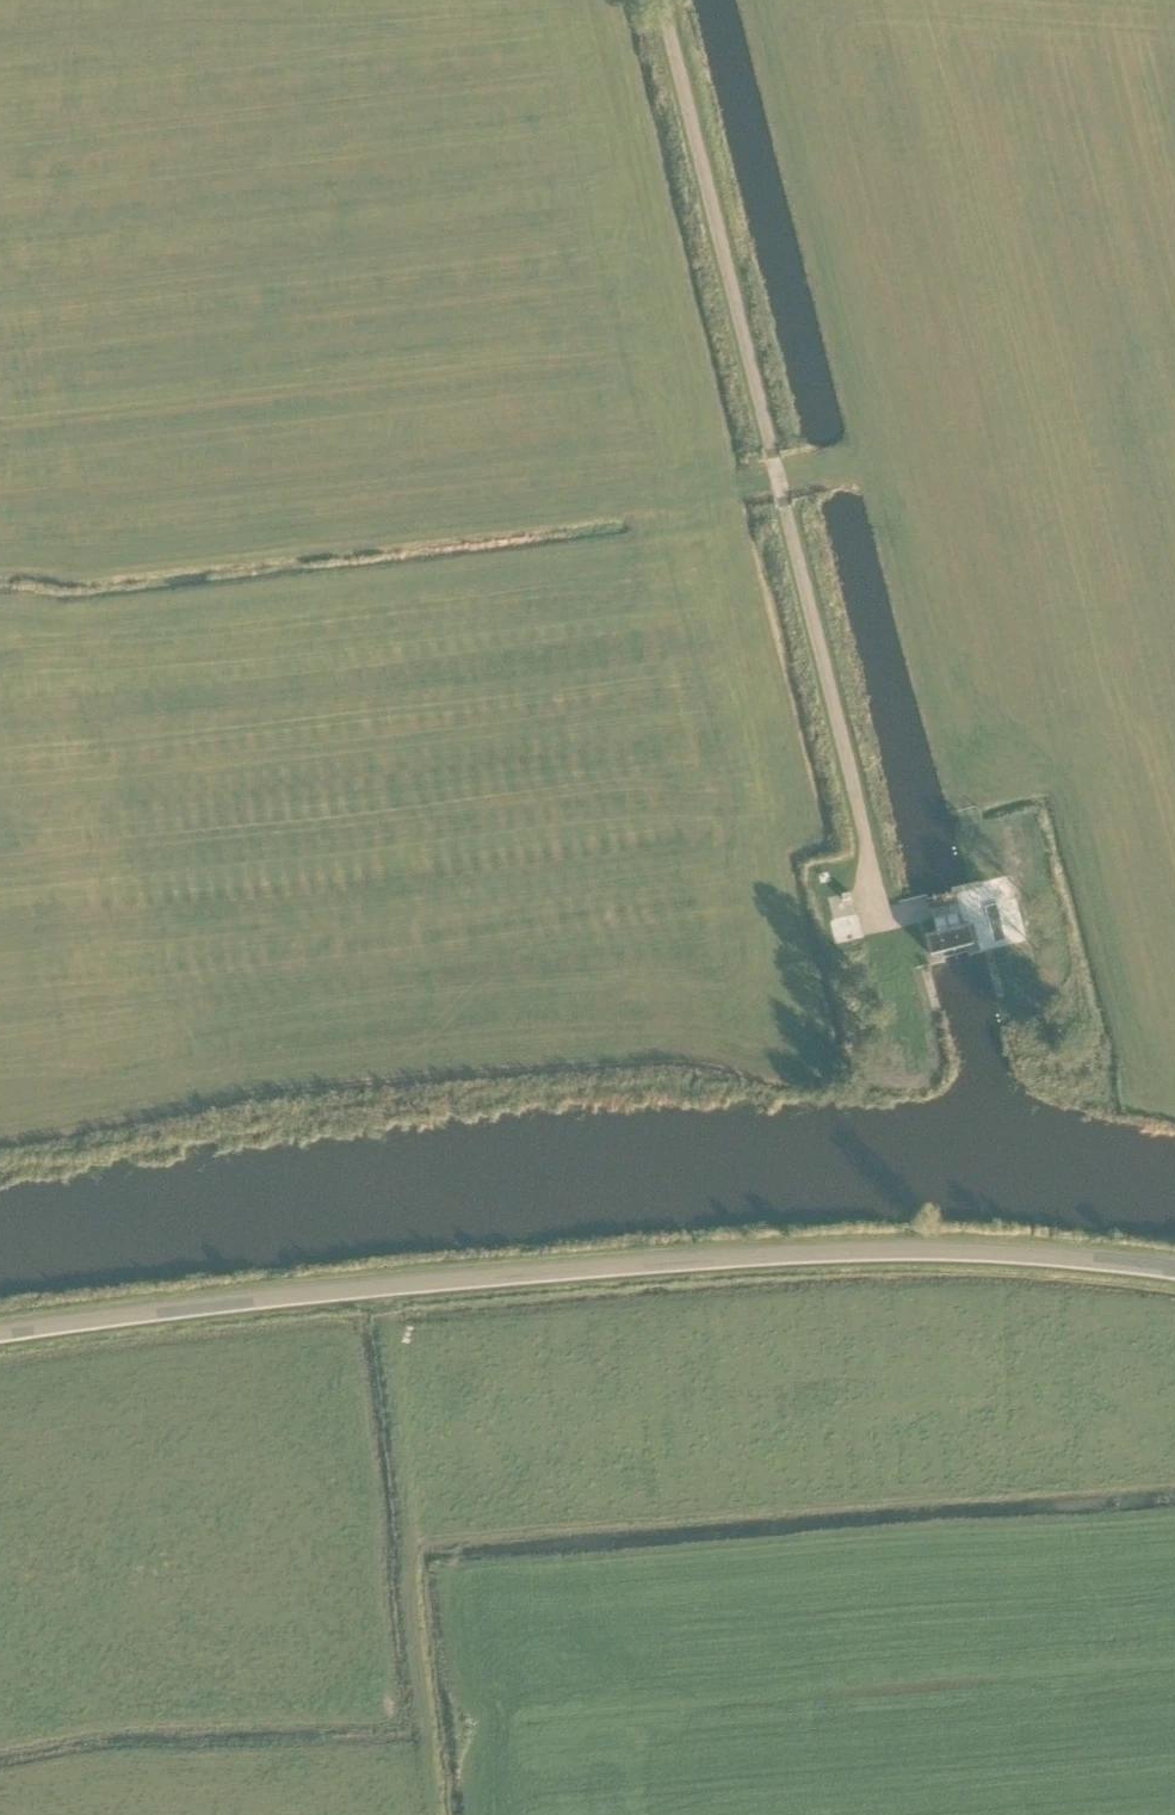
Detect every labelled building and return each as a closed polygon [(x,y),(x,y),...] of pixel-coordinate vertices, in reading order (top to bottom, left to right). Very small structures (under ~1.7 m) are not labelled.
[(974,945),(969,925),(925,936),(930,956),(974,945)]
